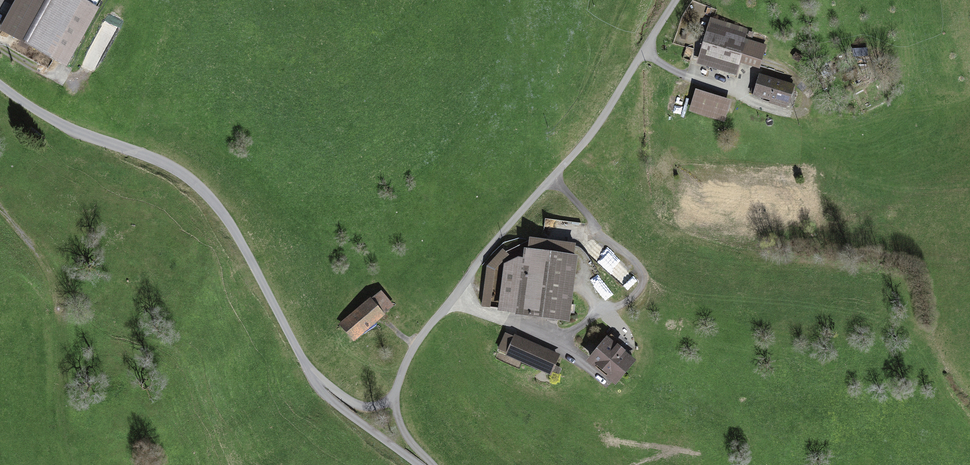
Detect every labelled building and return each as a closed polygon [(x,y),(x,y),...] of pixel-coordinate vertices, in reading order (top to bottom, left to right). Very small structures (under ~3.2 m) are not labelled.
[(3,33),(71,71),(102,10),(87,0),(21,0),(3,33)] [(765,42),(706,26),(695,65),(735,76),(739,65),(758,70),(765,42)] [(854,50),(854,58),(867,58),(867,50),(854,50)] [(792,87),(756,77),(750,99),(786,109),(792,87)] [(728,100),(691,92),(686,113),(723,122),(728,100)] [(574,246),(531,239),(528,261),(518,260),(507,265),(502,308),(521,311),(521,314),(564,320),(574,246)] [(384,292),(344,326),(357,342),(398,308),(384,292)] [(557,356),(507,333),(500,350),(550,372),(557,356)] [(620,342),(611,335),(591,358),(617,380),(632,363),(621,354),(623,351),(617,346),(620,342)]
